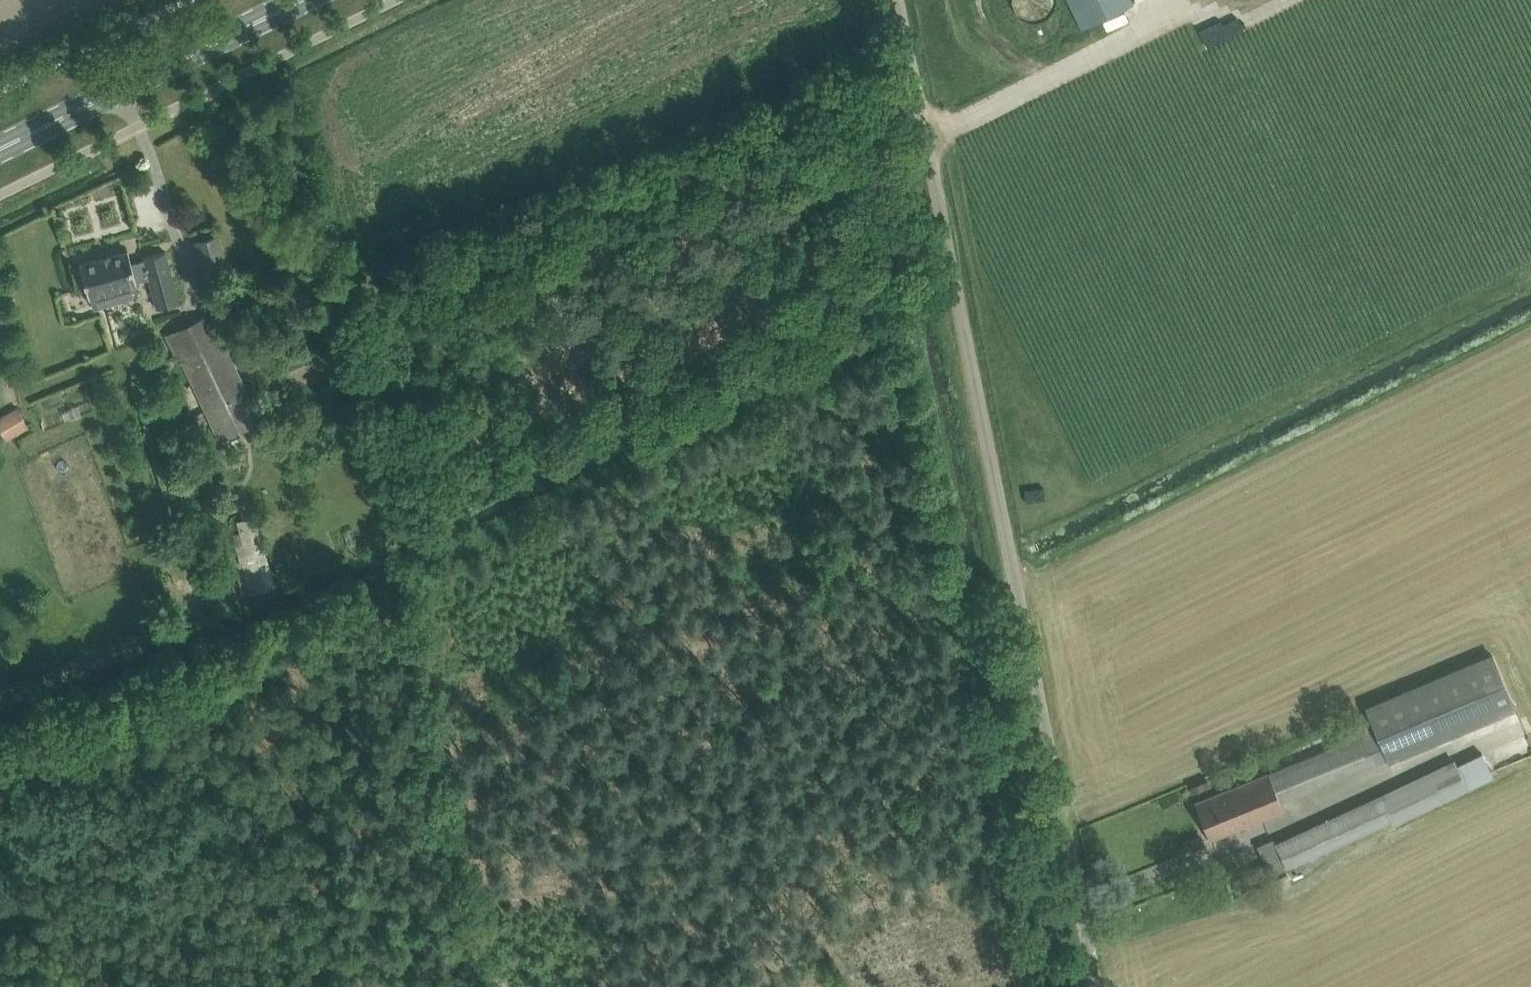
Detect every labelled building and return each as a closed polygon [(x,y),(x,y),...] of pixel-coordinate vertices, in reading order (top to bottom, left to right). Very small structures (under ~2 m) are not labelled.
[(1082,28),(1133,3),(1131,0),(1068,0),(1082,28)] [(80,277),(84,279),(92,308),(140,295),(136,281),(149,277),(157,307),(179,301),(165,251),(143,257),(144,259),(131,263),(128,250),(111,255),(111,254),(98,257),(99,258),(80,264),(81,267),(78,271),(80,277)] [(260,421),(209,314),(169,333),(220,440),(243,429),(256,423),(260,421)] [(7,439),(29,427),(17,407),(0,417),(0,427),(7,439)] [(256,423),(243,429),(248,439),(261,433),(256,423)] [(262,533),(259,525),(256,514),(236,520),(239,531),(231,533),(241,564),(238,564),(244,586),(248,584),(251,593),(276,586),(262,533)] [(236,587),(223,591),(226,601),(239,597),(236,587)] [(1364,705),(1387,763),(1516,710),(1492,652),(1364,705)] [(1372,731),(1364,734),(1213,795),(1195,802),(1210,839),(1228,832),(1283,810),(1280,801),(1383,759),(1372,731)] [(1312,856),(1392,819),(1394,823),(1405,818),(1468,788),(1456,762),(1393,792),(1393,791),(1382,796),(1302,833),(1275,845),(1280,857),(1285,868),(1312,856)] [(1265,864),(1256,867),(1261,879),(1285,868),(1280,857),(1265,864)]
